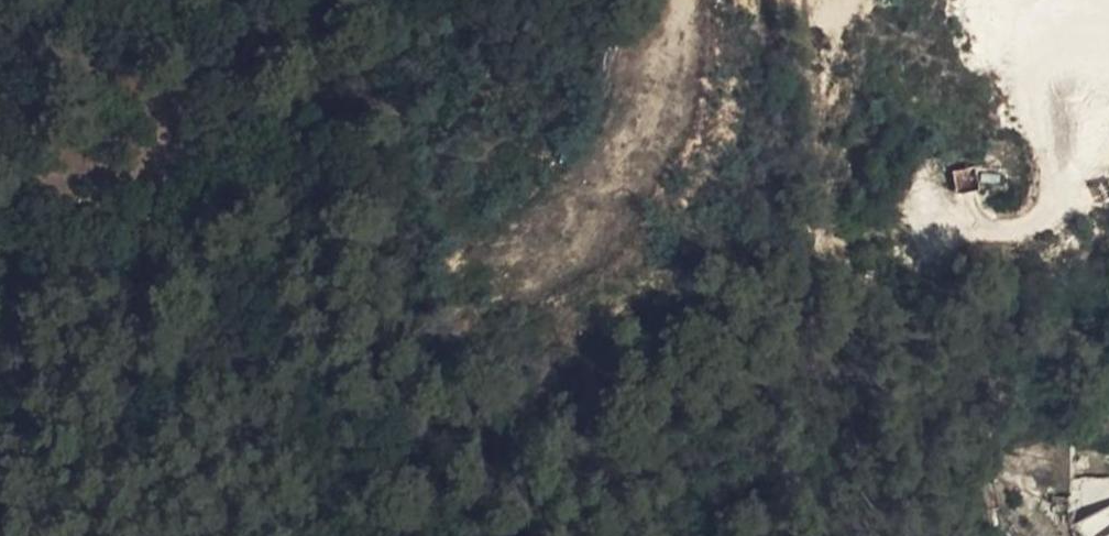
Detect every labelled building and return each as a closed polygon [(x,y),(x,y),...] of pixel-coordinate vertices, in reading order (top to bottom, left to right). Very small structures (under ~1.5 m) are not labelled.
[(955,191),(976,188),(972,167),(951,170),(955,191)] [(1012,526),(995,535),(1019,535),(1012,526)]
